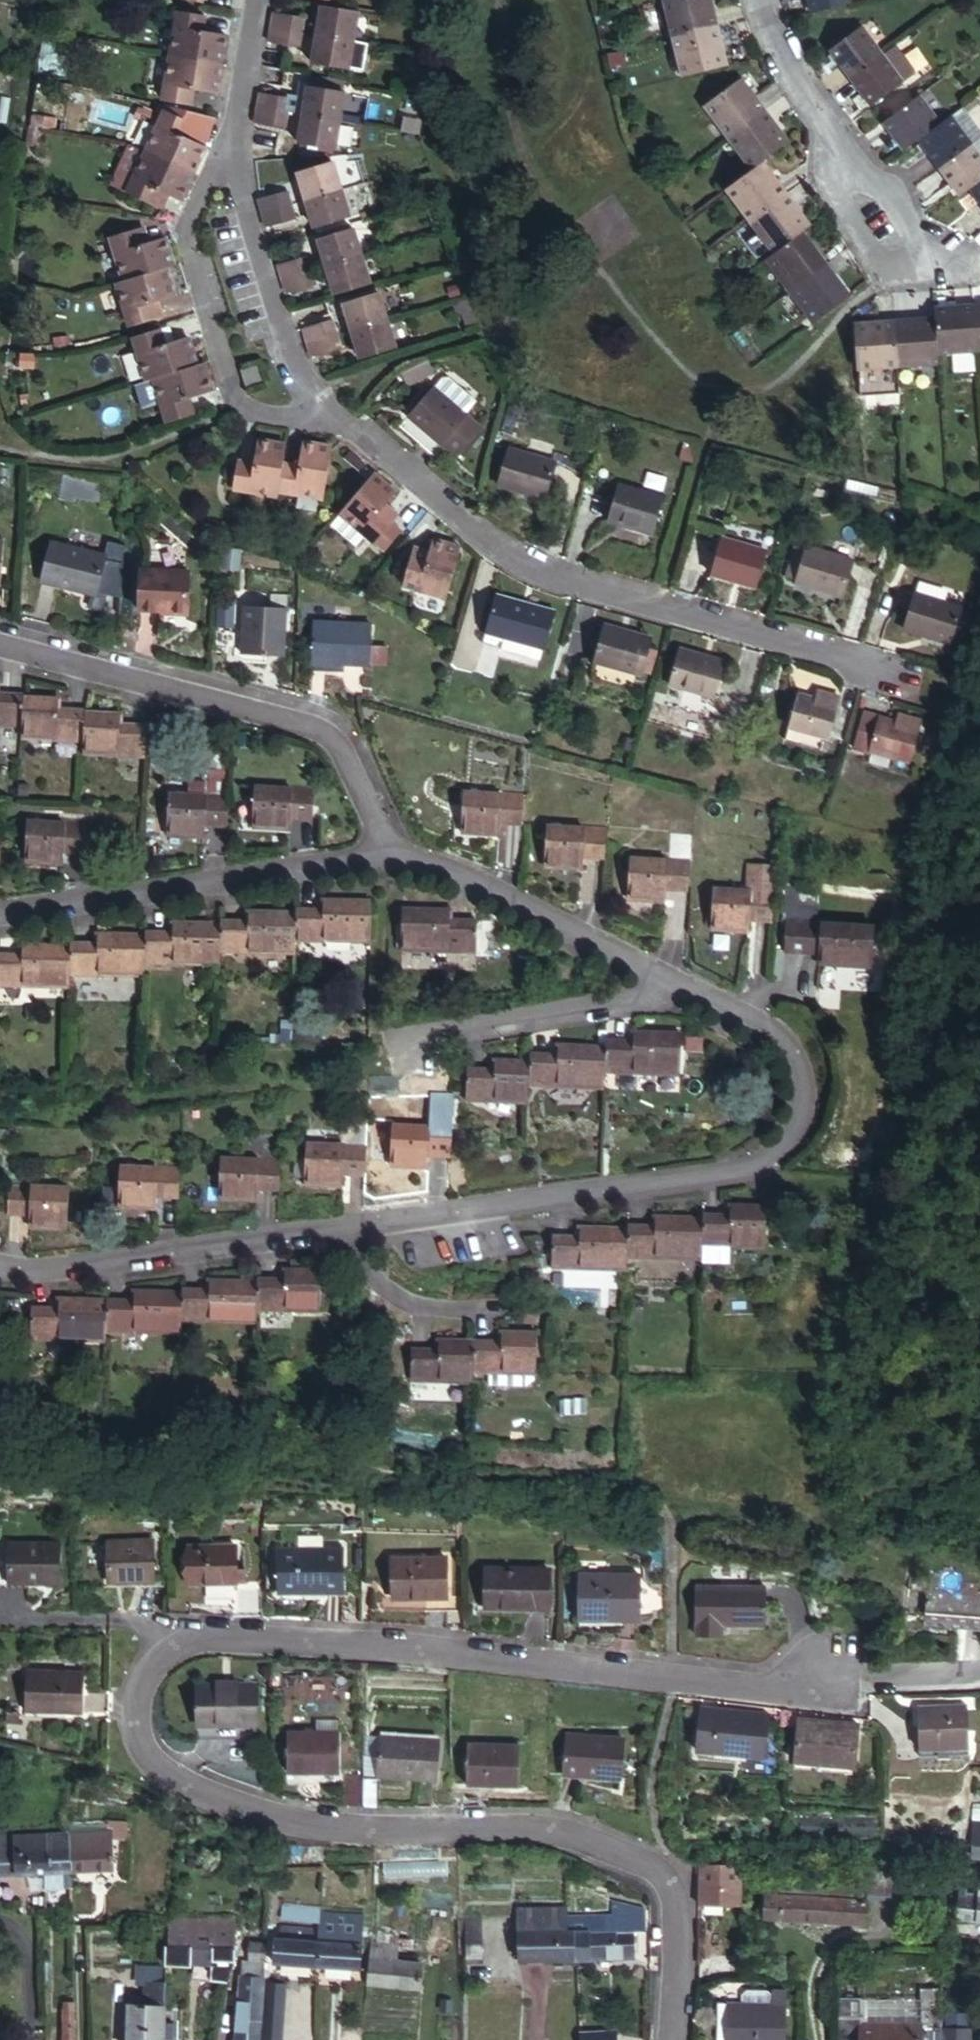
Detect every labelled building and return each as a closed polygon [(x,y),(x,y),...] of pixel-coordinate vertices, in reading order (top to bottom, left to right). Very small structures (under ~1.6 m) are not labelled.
[(675,38),(719,28),(712,0),(665,0),(675,38)] [(813,12),(851,3),(850,0),(810,0),(813,12)] [(323,4),(318,34),(355,40),(360,10),(323,4)] [(175,11),(168,55),(220,64),(225,36),(200,32),(202,16),(175,11)] [(272,26),(301,31),(303,17),(274,11),(272,26)] [(831,47),(853,78),(883,55),(861,25),(831,47)] [(299,45),(301,31),(272,26),(270,40),(299,45)] [(719,28),(675,38),(684,75),(727,65),(719,28)] [(355,40),(318,34),(313,61),(350,67),(355,40)] [(883,55),(853,78),(873,104),(903,82),(913,75),(914,69),(897,45),(883,55)] [(220,64),(168,55),(161,99),(187,103),(190,87),(215,91),(220,64)] [(706,104),(729,137),(766,110),(742,77),(706,104)] [(260,91),(257,105),(287,111),(304,114),(341,120),(347,90),(312,85),(313,81),(303,79),(300,95),(291,93),(290,97),(260,91)] [(907,150),(920,140),(921,139),(941,125),(919,97),(885,123),(907,150)] [(285,127),(287,111),(257,105),(255,121),(285,127)] [(766,110),(729,137),(752,169),(763,161),(789,142),(766,110)] [(167,111),(148,152),(195,173),(208,147),(184,135),(190,122),(167,111)] [(341,120),(304,114),(299,142),(336,148),(341,120)] [(941,167),(972,144),(952,116),(941,125),(921,139),(920,140),(941,167)] [(41,147),(44,131),(32,129),(29,145),(41,147)] [(114,183),(130,191),(148,152),(132,144),(114,183)] [(972,144),(941,167),(962,195),(971,189),(972,189),(979,183),(979,154),(973,144),(972,144)] [(195,173),(148,152),(130,191),(153,202),(159,189),(169,194),(183,200),(195,173)] [(300,172),(308,197),(341,188),(333,161),(300,172)] [(763,161),(752,169),(728,188),(752,220),(787,194),(763,161)] [(972,189),(971,189),(979,202),(979,183),(972,189)] [(257,195),(262,210),(290,202),(285,187),(257,195)] [(341,188),(308,197),(316,224),(350,215),(341,188)] [(159,189),(153,202),(163,208),(169,194),(159,189)] [(787,194),(752,220),(775,252),(804,231),(811,226),(787,194)] [(290,202),(262,210),(266,225),(295,217),(290,202)] [(145,243),(152,242),(149,227),(141,230),(145,243)] [(320,238),(327,265),(362,255),(354,228),(320,238)] [(125,280),(170,268),(176,266),(167,237),(152,242),(145,243),(141,230),(112,239),(125,280)] [(804,231),(775,252),(768,258),(792,290),(828,264),(804,231)] [(362,255),(327,265),(336,293),(370,284),(362,255)] [(283,278),(311,270),(307,256),(279,265),(283,278)] [(828,264),(792,290),(815,322),(851,295),(828,264)] [(125,280),(119,282),(131,324),(159,317),(155,303),(163,301),(178,296),(170,268),(125,280)] [(315,283),(311,270),(283,278),(287,291),(315,283)] [(345,302),(353,330),(387,320),(379,292),(345,302)] [(478,325),(471,298),(459,301),(460,304),(454,306),(456,315),(462,312),(467,327),(478,325)] [(166,315),(163,301),(155,303),(159,317),(166,315)] [(935,307),(936,317),(938,352),(978,349),(975,305),(935,307)] [(895,320),(898,365),(939,362),(938,352),(936,317),(895,320)] [(304,328),(309,343),(336,335),(332,319),(304,328)] [(387,320),(353,330),(361,357),(395,347),(387,320)] [(860,367),(898,365),(895,320),(856,322),(860,367)] [(151,379),(155,377),(198,362),(189,334),(171,339),(166,326),(136,335),(151,379)] [(336,335),(309,343),(313,356),(341,348),(336,335)] [(129,379),(142,377),(139,352),(126,353),(129,379)] [(214,390),(205,361),(198,362),(155,377),(169,419),(199,410),(195,396),(214,390)] [(263,381),(258,365),(243,369),(248,385),(263,381)] [(444,443),(451,435),(468,414),(466,413),(477,400),(450,377),(445,378),(436,388),(435,386),(410,415),(444,443)] [(451,435),(444,443),(460,456),(484,428),(468,414),(451,435)] [(279,488),(283,463),(287,443),(259,439),(255,463),(239,460),(235,487),(278,495),(279,488)] [(299,465),(283,463),(279,488),(324,496),(332,446),(303,441),(299,465)] [(546,497),(557,462),(509,448),(500,483),(546,497)] [(61,471),(58,490),(97,497),(101,478),(61,471)] [(397,492),(375,473),(341,513),(332,524),(357,545),(366,534),(375,542),(394,521),(382,510),(397,492)] [(655,531),(665,498),(619,484),(609,518),(655,531)] [(404,529),(394,521),(375,542),(385,551),(404,529)] [(97,593),(107,554),(54,539),(43,580),(97,593)] [(434,539),(431,553),(428,562),(412,558),(404,584),(448,595),(460,547),(434,539)] [(757,585),(767,552),(723,539),(713,572),(757,585)] [(798,579),(807,548),(797,546),(788,576),(798,579)] [(808,547),(807,548),(798,579),(797,582),(843,596),(854,560),(808,547)] [(428,562),(431,553),(415,548),(412,558),(428,562)] [(143,566),(142,607),(190,609),(191,567),(143,566)] [(953,641),(964,608),(916,593),(906,626),(953,641)] [(496,595),(486,630),(534,643),(545,646),(546,646),(556,612),(496,595)] [(286,606),(245,603),(241,651),(283,654),(286,606)] [(370,666),(372,625),(313,622),(311,660),(335,662),(336,664),(370,666)] [(644,669),(650,649),(653,638),(604,624),(594,660),(643,674),(644,669)] [(534,643),(486,630),(484,637),(503,642),(502,647),(530,655),(534,643)] [(658,651),(650,649),(644,669),(651,671),(658,651)] [(715,694),(725,661),(679,649),(670,682),(715,694)] [(24,686),(4,685),(4,675),(0,675),(0,718),(23,718),(24,688),(24,686)] [(87,705),(87,701),(66,701),(66,690),(24,688),(23,718),(23,731),(86,733),(87,705)] [(831,733),(835,718),(840,699),(817,692),(815,699),(799,694),(789,726),(829,738),(831,733)] [(86,747),(149,748),(151,718),(130,718),(129,707),(87,705),(86,733),(86,747)] [(875,750),(892,755),(911,760),(922,722),(898,715),(895,723),(878,718),(879,716),(863,712),(853,747),(869,752),(871,749),(875,750)] [(845,721),(835,718),(831,733),(840,736),(845,721)] [(889,765),(892,755),(875,750),(871,761),(889,765)] [(189,791),(206,793),(207,780),(191,779),(189,791)] [(315,818),(317,787),(258,784),(256,825),(294,828),(295,818),(315,818)] [(530,818),(532,787),(471,784),(468,826),(506,829),(507,817),(530,818)] [(227,824),(229,794),(206,793),(189,791),(171,790),(168,831),(206,833),(207,823),(227,824)] [(611,850),(613,823),(554,819),(552,858),(591,861),(591,849),(611,850)] [(88,858),(91,828),(31,825),(29,866),(66,868),(67,856),(88,858)] [(698,884),(699,856),(640,853),(637,893),(675,896),(677,883),(698,884)] [(754,888),(784,891),(786,866),(757,863),(754,888)] [(782,919),(784,891),(754,888),(724,887),(721,927),(760,929),(760,917),(782,919)] [(329,910),(304,908),(303,913),(301,940),(377,944),(380,902),(329,900),(329,910)] [(251,923),(227,921),(227,926),(226,951),(301,955),(301,940),(303,913),(252,911),(251,923)] [(487,959),(489,928),(461,925),(461,916),(409,913),(406,953),(487,959)] [(879,964),(882,923),(798,918),(796,946),(827,949),(827,961),(879,964)] [(177,939),(149,938),(148,964),(225,967),(226,951),(227,926),(177,924),(177,939)] [(100,952),(72,951),(71,976),(148,980),(148,964),(149,938),(101,936),(100,952)] [(0,959),(0,990),(70,993),(71,976),(72,951),(27,949),(26,961),(0,959)] [(641,1048),(613,1047),(612,1052),(611,1080),(688,1082),(689,1041),(641,1039),(641,1048)] [(611,1093),(611,1080),(612,1052),(565,1050),(564,1059),(536,1059),(536,1065),(535,1090),(611,1093)] [(535,1107),(535,1090),(536,1065),(506,1064),(506,1074),(480,1073),(477,1105),(535,1107)] [(455,1162),(456,1134),(396,1131),(393,1172),(433,1174),(433,1162),(455,1162)] [(369,1171),(370,1140),(312,1137),(309,1178),(347,1179),(348,1169),(369,1171)] [(282,1188),(284,1159),(223,1156),(220,1196),(261,1198),(261,1188),(282,1188)] [(183,1197),(183,1168),(125,1165),(123,1205),(161,1206),(162,1197),(183,1197)] [(69,1229),(71,1188),(15,1185),(13,1215),(32,1215),(32,1228),(69,1229)] [(738,1232),(707,1232),(707,1262),(709,1262),(736,1262),(770,1264),(771,1223),(738,1222),(738,1232)] [(707,1232),(708,1226),(661,1224),(661,1236),(632,1235),(631,1267),(707,1269),(707,1262),(707,1232)] [(556,1276),(632,1278),(631,1267),(632,1235),(586,1234),(586,1245),(557,1244),(556,1276)] [(736,1262),(709,1262),(708,1280),(735,1280),(736,1262)] [(287,1286),(260,1284),(260,1289),(260,1314),(322,1318),(324,1277),(288,1275),(287,1286)] [(224,1297),(185,1295),(183,1294),(182,1301),(181,1325),(260,1329),(260,1314),(260,1289),(225,1286),(224,1297)] [(131,1308),(106,1307),(105,1339),(180,1343),(181,1325),(182,1301),(132,1297),(131,1308)] [(105,1339),(106,1307),(60,1304),(59,1314),(31,1312),(30,1345),(105,1349),(105,1339)] [(503,1350),(477,1349),(474,1379),(489,1380),(533,1383),(536,1383),(538,1343),(503,1340),(503,1350)] [(474,1379),(477,1349),(441,1346),(440,1359),(412,1357),(410,1386),(473,1390),(474,1379)] [(532,1394),(533,1383),(489,1380),(488,1391),(532,1394)] [(584,1420),(584,1405),(559,1405),(559,1421),(584,1420)] [(64,1571),(63,1534),(15,1532),(15,1571),(64,1571)] [(159,1573),(160,1534),(114,1534),(115,1573),(159,1573)] [(245,1578),(246,1541),(195,1541),(195,1576),(245,1578)] [(350,1589),(350,1543),(287,1542),(287,1588),(350,1589)] [(453,1595),(454,1555),(402,1554),(401,1595),(453,1595)] [(557,1604),(557,1565),(494,1564),(493,1603),(557,1604)] [(648,1612),(648,1569),(589,1569),(588,1612),(648,1612)] [(975,1583),(964,1582),(963,1589),(930,1587),(931,1576),(912,1575),(911,1612),(928,1613),(927,1629),(979,1631),(979,1619),(975,1583)] [(768,1615),(769,1579),(700,1579),(699,1614),(704,1615),(704,1627),(729,1627),(728,1615),(768,1615)] [(244,1612),(272,1614),(272,1581),(244,1581),(244,1612)] [(86,1703),(86,1664),(29,1664),(30,1704),(86,1703)] [(199,1718),(259,1719),(259,1677),(199,1676),(199,1718)] [(971,1747),(972,1705),(922,1703),(921,1745),(971,1747)] [(774,1755),(773,1713),(705,1715),(707,1758),(774,1755)] [(259,1734),(259,1719),(199,1718),(199,1733),(259,1734)] [(864,1763),(866,1720),(807,1718),(805,1760),(864,1763)] [(319,1729),(341,1729),(340,1719),(318,1719),(319,1729)] [(340,1770),(341,1729),(319,1729),(290,1728),(289,1769),(340,1770)] [(379,1730),(379,1763),(379,1770),(438,1770),(439,1731),(379,1730)] [(617,1770),(617,1731),(560,1730),(560,1770),(617,1770)] [(515,1787),(515,1748),(463,1748),(464,1786),(515,1787)] [(379,1770),(365,1769),(365,1800),(379,1800),(379,1770)] [(71,1824),(73,1865),(115,1864),(115,1833),(126,1833),(125,1812),(103,1813),(103,1823),(71,1824)] [(103,1813),(72,1814),(71,1819),(71,1824),(103,1823),(103,1813)] [(45,1867),(46,1883),(67,1883),(67,1865),(73,1865),(71,1824),(71,1819),(43,1820),(43,1828),(45,1867)] [(45,1867),(43,1828),(0,1830),(0,1869),(45,1867)] [(732,1869),(706,1869),(707,1908),(732,1908),(732,1905),(732,1873),(732,1869)] [(750,1904),(750,1874),(732,1873),(732,1905),(750,1904)] [(979,1887),(979,1876),(958,1876),(959,1887),(979,1887)] [(873,1888),(872,1888),(771,1880),(768,1914),(870,1922),(873,1894),(873,1888)] [(959,1887),(959,1920),(979,1920),(979,1887),(959,1887)] [(613,1914),(569,1915),(569,1928),(579,1928),(580,1955),(639,1953),(639,1926),(650,1926),(651,1905),(648,1903),(613,1894),(613,1914)] [(522,1956),(577,1955),(580,1955),(579,1928),(569,1928),(569,1915),(568,1904),(522,1905),(522,1956)] [(302,1917),(303,1907),(288,1905),(287,1915),(302,1917)] [(323,1926),(324,1909),(303,1907),(302,1917),(287,1915),(286,1924),(323,1926)] [(368,1912),(324,1909),(323,1926),(322,1962),(324,1962),(331,1963),(356,1964),(365,1965),(368,1912)] [(172,1955),(236,1956),(238,1921),(218,1921),(215,1916),(172,1915),(172,1955)] [(279,1960),(322,1962),(323,1926),(286,1924),(285,1937),(280,1937),(279,1960)] [(485,1958),(485,1931),(470,1931),(471,1958),(485,1958)] [(253,1955),(268,1956),(269,1940),(263,1940),(255,1939),(253,1955)] [(402,1942),(376,1939),(372,1979),(424,1986),(427,1962),(401,1959),(402,1942)] [(267,1960),(244,1958),(239,2039),(262,2039),(267,1960)] [(356,1964),(331,1963),(329,1979),(355,1980),(356,1964)] [(168,2011),(167,1975),(163,1975),(164,1972),(147,1971),(147,2000),(132,2000),(132,2039),(168,2039),(168,2011)] [(289,1983),(271,1983),(267,2039),(286,2039),(289,1983)] [(733,2005),(733,2039),(796,2039),(796,2006),(796,1993),(780,1993),(780,1994),(751,1993),(750,2005),(733,2005)] [(69,2039),(81,2039),(81,1998),(75,1998),(69,1998),(69,2039)] [(455,2012),(456,2002),(445,2002),(445,2012),(455,2012)] [(168,2039),(182,2039),(182,2012),(168,2011),(168,2039)] [(926,2024),(926,2018),(864,2018),(864,2039),(926,2039),(926,2024)] [(973,2022),(949,2022),(949,2039),(973,2039),(973,2022)] [(944,2023),(926,2024),(926,2039),(944,2039),(944,2023)] [(582,2029),(582,2039),(617,2039),(617,2029),(582,2029)]
